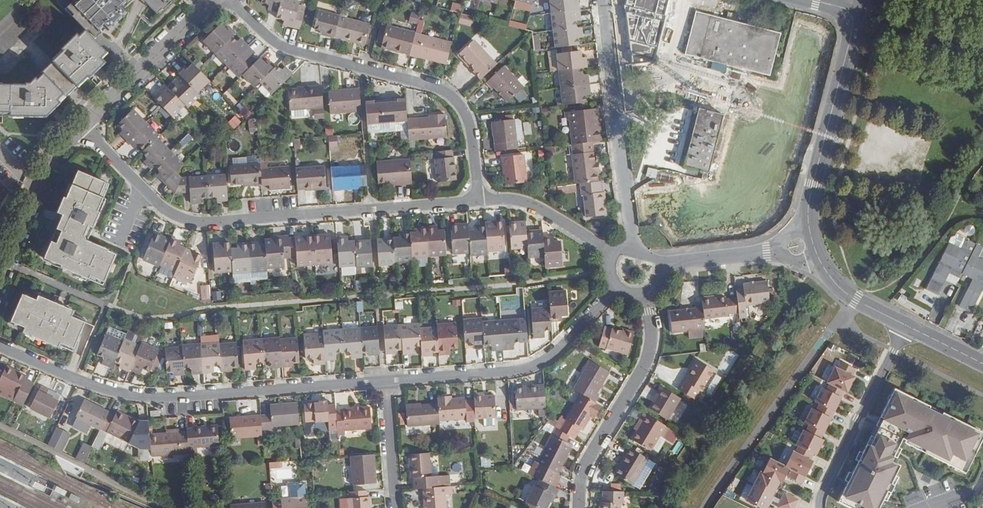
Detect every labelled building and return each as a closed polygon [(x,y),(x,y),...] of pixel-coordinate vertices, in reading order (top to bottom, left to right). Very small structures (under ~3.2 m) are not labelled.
[(73,3),(102,33),(107,29),(109,31),(129,12),(125,8),(133,0),(76,0),(73,3)] [(148,6),(149,5),(159,15),(175,0),(142,0),(148,6)] [(281,0),(261,0),(261,1),(269,3),(272,4),(271,9),(278,10),(281,0)] [(300,2),(298,1),(294,0),(281,0),(278,10),(276,18),(284,20),(287,21),(287,24),(300,28),(304,14),(297,12),(300,2)] [(552,13),(580,10),(579,2),(574,3),(574,0),(550,0),(552,13)] [(625,3),(632,62),(653,61),(669,0),(626,0),(625,3)] [(99,36),(102,33),(73,3),(69,6),(66,9),(75,19),(96,40),(99,36)] [(461,11),(461,3),(452,3),(451,10),(461,11)] [(325,35),(336,38),(341,17),(341,16),(320,10),(316,29),(323,31),(326,31),(325,35)] [(552,13),(554,31),(577,28),(576,22),(576,18),(581,18),(580,10),(552,13)] [(781,33),(696,11),(685,54),(713,61),(727,65),(770,76),(781,33)] [(412,12),(410,21),(419,23),(421,15),(412,12)] [(728,12),(727,17),(738,20),(739,14),(728,12)] [(363,13),(361,21),(369,23),(371,15),(363,13)] [(472,26),(475,17),(463,14),(460,23),(472,26)] [(365,46),(370,25),(341,17),(336,38),(365,46)] [(101,59),(108,52),(96,40),(75,19),(53,41),(64,52),(53,62),(78,87),(88,76),(90,78),(105,63),(101,59)] [(27,31),(17,20),(0,35),(0,38),(9,48),(27,31)] [(511,21),(510,26),(525,30),(527,24),(511,21)] [(205,40),(217,52),(234,36),(237,33),(232,27),(228,31),(226,29),(222,24),(205,40)] [(388,25),(383,24),(378,41),(384,42),(388,25)] [(416,32),(388,25),(384,43),(392,45),(391,49),(411,54),(416,33),(416,32)] [(554,31),(556,47),(579,45),(578,39),(578,36),(583,35),(582,28),(577,28),(554,31)] [(416,33),(411,54),(447,63),(452,43),(416,33)] [(532,35),(533,50),(540,50),(540,35),(532,35)] [(217,52),(229,65),(249,46),(244,40),(240,43),(238,41),(234,36),(217,52)] [(474,71),(481,79),(496,64),(474,40),(460,54),(475,70),(474,71)] [(251,54),(254,51),(249,46),(229,65),(241,77),(245,74),(258,61),(253,56),(251,54)] [(580,51),(560,54),(562,69),(562,70),(583,68),(588,67),(587,60),(582,60),(581,57),(580,51)] [(562,69),(560,54),(552,55),(554,71),(562,69)] [(245,74),(257,86),(262,81),(276,67),(272,62),(268,65),(265,63),(261,58),(258,61),(245,74)] [(727,65),(713,61),(711,68),(725,72),(727,65)] [(78,87),(53,62),(43,72),(67,98),(78,87)] [(183,68),(178,73),(181,76),(198,93),(210,81),(199,70),(193,64),(189,69),(186,71),(183,68)] [(286,72),(283,70),(279,65),(276,67),(262,81),(274,94),(294,75),(289,69),(286,72)] [(508,101),(524,87),(503,66),(485,83),(491,89),(493,86),(508,101)] [(583,74),(583,68),(562,70),(564,88),(590,85),(589,77),(584,78),(583,74)] [(11,114),(11,117),(47,117),(67,98),(43,72),(31,84),(0,84),(0,114),(11,114)] [(189,110),(202,98),(198,93),(181,76),(176,81),(179,84),(176,87),(172,91),(185,105),(189,110)] [(161,96),(156,100),(163,107),(173,117),(185,105),(172,91),(165,85),(160,90),(163,93),(161,96)] [(307,109),(324,107),(322,85),(303,87),(303,89),(288,89),(290,110),(307,109)] [(590,85),(564,88),(566,104),(587,102),(586,96),(585,93),(591,92),(590,85)] [(331,113),(361,111),(360,89),(345,90),(345,92),(329,93),(331,113)] [(527,95),(522,89),(514,96),(520,103),(527,95)] [(238,102),(227,91),(223,95),(234,107),(238,102)] [(368,124),(377,123),(408,121),(408,119),(406,99),(397,100),(398,102),(385,103),(384,101),(366,103),(368,124)] [(723,114),(699,108),(684,165),(708,171),(723,114)] [(124,136),(128,140),(147,122),(134,109),(118,124),(124,130),(126,132),(124,136)] [(307,109),(290,110),(291,115),(294,117),(305,116),(307,113),(307,109)] [(570,120),(573,144),(592,142),(600,141),(599,129),(597,129),(595,116),(593,117),(592,109),(565,112),(566,120),(570,120)] [(448,137),(446,114),(436,114),(436,117),(431,118),(408,119),(408,121),(409,139),(409,140),(448,137)] [(233,129),(241,123),(235,116),(227,122),(233,129)] [(514,119),(493,121),(496,150),(518,148),(514,119)] [(519,119),(515,120),(517,140),(520,140),(522,138),(523,135),(521,121),(519,119)] [(409,139),(408,121),(377,123),(368,124),(369,132),(397,130),(398,140),(409,139)] [(144,151),(158,138),(160,136),(147,122),(128,140),(134,146),(137,143),(139,146),(144,151)] [(180,142),(183,146),(192,137),(189,133),(180,142)] [(338,147),(337,135),(328,136),(330,147),(338,147)] [(156,166),(170,151),(158,138),(144,151),(143,153),(148,158),(151,160),(148,164),(153,169),(156,166)] [(595,151),(593,152),(592,142),(573,144),(572,144),(576,183),(580,183),(598,181),(597,171),(595,171),(594,163),(596,163),(595,151)] [(439,182),(456,180),(453,150),(438,151),(439,160),(436,160),(439,182)] [(170,151),(156,166),(161,171),(164,174),(161,177),(176,193),(181,179),(175,172),(183,165),(170,151)] [(266,153),(259,153),(260,165),(268,164),(266,153)] [(527,181),(524,154),(503,156),(503,164),(505,164),(507,184),(527,181)] [(378,162),(380,184),(388,183),(398,182),(398,185),(413,184),(411,159),(378,162)] [(230,167),(231,185),(244,184),(254,183),(254,186),(262,185),(261,169),(260,165),(230,167)] [(367,186),(366,165),(331,168),(333,190),(341,190),(341,187),(367,186)] [(290,188),(288,166),(267,168),(261,169),(262,185),(268,185),(269,189),(290,188)] [(326,187),(324,166),(296,168),(297,188),(305,187),(305,188),(326,187)] [(648,166),(646,175),(656,177),(658,169),(648,166)] [(63,225),(60,223),(45,258),(62,265),(61,267),(89,279),(92,274),(95,276),(95,277),(105,281),(116,254),(109,251),(109,250),(100,246),(99,249),(94,247),(92,242),(88,241),(100,212),(98,212),(104,198),(100,196),(106,182),(79,170),(67,198),(65,197),(58,212),(64,215),(67,216),(63,225)] [(220,201),(228,200),(226,176),(208,177),(209,198),(217,197),(220,197),(220,201)] [(201,198),(209,198),(208,177),(181,179),(176,193),(190,192),(191,203),(198,202),(198,198),(201,198)] [(604,215),(603,206),(601,191),(600,181),(598,181),(580,183),(581,194),(583,194),(586,216),(604,215)] [(575,183),(558,185),(559,193),(576,191),(575,183)] [(517,223),(517,222),(510,223),(512,249),(529,247),(527,231),(526,221),(520,222),(520,223),(517,223)] [(486,223),(486,226),(488,251),(504,250),(502,222),(496,222),(496,224),(494,224),(494,222),(486,223)] [(471,253),(469,231),(469,224),(461,225),(462,227),(459,227),(459,225),(451,225),(452,254),(471,253)] [(488,255),(488,251),(486,226),(478,226),(478,231),(475,231),(469,231),(471,253),(471,256),(488,255)] [(421,233),(417,233),(411,234),(412,257),(430,256),(428,227),(420,228),(421,233)] [(435,232),(435,227),(428,227),(430,256),(446,254),(444,231),(438,232),(435,232)] [(534,232),(534,231),(527,231),(529,247),(530,257),(545,256),(544,238),(543,230),(537,230),(537,232),(534,232)] [(413,261),(412,257),(411,234),(411,233),(403,233),(404,239),(400,239),(394,239),(396,262),(413,261)] [(959,280),(962,273),(977,243),(956,233),(955,236),(951,237),(949,242),(930,279),(942,285),(947,275),(959,280)] [(143,260),(160,267),(161,265),(171,241),(164,238),(164,239),(160,238),(161,236),(154,234),(143,260)] [(321,237),(321,236),(313,237),(315,264),(333,262),(331,235),(324,235),(324,237),(321,237)] [(295,238),(297,265),(315,264),(313,237),(305,237),(305,239),(303,239),(303,237),(295,238)] [(339,266),(355,265),(354,241),(349,242),(348,237),(337,238),(339,266)] [(552,243),(551,237),(544,238),(545,256),(546,267),(563,265),(561,242),(556,242),(552,243)] [(172,238),(171,241),(161,265),(176,272),(186,248),(181,247),(177,245),(179,241),(172,238)] [(272,239),(265,239),(265,247),(267,268),(285,267),(284,256),(290,256),(289,238),(275,239),(275,241),(272,241),(272,239)] [(384,239),(377,240),(379,265),(396,264),(396,262),(394,239),(394,238),(387,239),(387,240),(385,241),(384,239)] [(361,242),(361,241),(354,241),(355,265),(355,267),(373,266),(371,240),(363,240),(364,242),(361,242)] [(214,273),(233,271),(231,249),(230,243),(222,243),(222,245),(220,245),(219,243),(212,244),(214,273)] [(241,249),(237,249),(231,249),(233,271),(233,273),(250,272),(248,243),(240,244),(241,249)] [(267,271),(267,268),(265,247),(259,247),(255,248),(255,243),(248,243),(250,272),(267,271)] [(965,309),(982,273),(982,259),(978,256),(982,246),(977,243),(962,273),(968,276),(968,273),(973,276),(959,305),(965,309)] [(192,253),(193,251),(186,248),(176,272),(175,275),(192,282),(203,256),(195,252),(194,254),(192,253)] [(268,278),(267,271),(250,272),(251,279),(268,278)] [(250,272),(233,273),(234,281),(250,279),(250,272)] [(965,309),(972,312),(982,288),(982,273),(965,309)] [(743,284),(743,288),(735,288),(736,297),(738,313),(739,318),(747,317),(745,305),(762,303),(760,282),(743,284)] [(567,284),(549,286),(551,301),(552,314),(559,313),(559,308),(563,308),(569,308),(567,284)] [(210,299),(209,285),(201,286),(202,299),(210,299)] [(58,304),(52,301),(50,305),(46,303),(44,298),(39,296),(37,300),(24,294),(12,321),(26,327),(24,332),(30,335),(32,331),(44,337),(43,340),(59,347),(61,343),(74,348),(86,322),(72,316),(74,311),(66,307),(67,305),(59,302),(58,304)] [(727,313),(738,313),(736,297),(726,298),(726,297),(716,298),(701,300),(702,305),(704,318),(728,315),(727,313)] [(552,323),(552,314),(551,301),(532,302),(535,330),(542,330),(541,324),(545,324),(552,323)] [(705,329),(704,318),(702,305),(694,305),(694,309),(669,311),(672,333),(687,332),(702,330),(705,329)] [(485,347),(485,344),(483,322),(483,318),(464,320),(466,342),(473,341),(476,341),(477,348),(485,347)] [(522,341),(520,319),(502,321),(504,349),(512,348),(511,342),(515,341),(522,341)] [(504,349),(502,321),(483,322),(485,344),(492,344),(495,343),(496,349),(504,349)] [(457,323),(438,325),(438,327),(440,351),(440,354),(448,354),(447,347),(451,347),(458,347),(457,323)] [(412,347),(415,347),(422,346),(420,329),(420,324),(401,326),(403,348),(404,353),(412,353),(412,347)] [(397,349),(403,348),(401,326),(384,327),(386,353),(394,353),(394,349),(397,349)] [(377,327),(360,328),(361,352),(368,351),(371,351),(372,355),(380,354),(377,327)] [(434,351),(440,351),(438,327),(420,329),(422,346),(423,356),(430,355),(430,351),(434,351)] [(361,352),(360,328),(342,330),(344,352),(351,351),(354,351),(354,357),(362,357),(361,352)] [(342,330),(323,331),(323,334),(325,359),(334,358),(333,352),(337,352),(344,352),(342,330)] [(702,330),(687,332),(688,339),(703,338),(702,330)] [(127,332),(124,339),(140,346),(141,342),(143,338),(127,332)] [(626,344),(608,333),(597,350),(622,365),(634,346),(628,342),(626,344)] [(105,334),(97,355),(103,358),(106,359),(104,364),(112,368),(115,361),(123,341),(105,334)] [(326,363),(325,359),(323,334),(304,335),(306,358),(313,357),(317,357),(317,364),(326,363)] [(140,346),(124,339),(123,341),(115,361),(120,364),(123,365),(122,368),(130,371),(130,369),(140,346)] [(274,368),(283,367),(281,340),(281,339),(262,340),(264,361),(270,361),(273,361),(274,368)] [(289,363),(293,363),(300,362),(298,339),(281,340),(283,367),(289,367),(289,363)] [(243,341),(245,370),(252,369),(252,362),(255,362),(264,361),(262,340),(243,341)] [(158,353),(159,350),(141,342),(140,346),(130,369),(138,373),(141,367),(143,368),(150,371),(158,353)] [(230,371),(229,365),(233,365),(238,364),(237,343),(219,344),(221,366),(221,372),(230,371)] [(210,366),(213,366),(221,366),(219,344),(200,345),(202,373),(211,373),(210,366)] [(195,374),(202,373),(200,345),(182,346),(182,347),(184,368),(191,367),(194,367),(195,374)] [(184,368),(182,347),(165,349),(167,372),(172,372),(176,371),(176,375),(184,374),(184,368)] [(158,353),(150,371),(156,373),(164,355),(158,353)] [(685,381),(683,379),(677,389),(694,399),(700,391),(703,393),(716,371),(695,359),(689,369),(691,370),(685,381)] [(573,389),(581,393),(595,401),(599,395),(596,393),(609,371),(590,360),(573,389)] [(856,372),(841,364),(837,371),(853,379),(856,372)] [(26,375),(14,369),(12,373),(5,370),(0,381),(0,387),(16,395),(13,402),(23,406),(34,384),(24,379),(26,375)] [(837,371),(835,370),(827,387),(828,388),(845,397),(848,398),(856,381),(853,379),(837,371)] [(535,385),(535,387),(522,388),(514,389),(516,410),(546,408),(544,384),(535,385)] [(46,395),(49,390),(41,386),(30,408),(50,418),(59,401),(46,395)] [(668,420),(680,399),(659,386),(653,397),(655,398),(649,409),(668,420)] [(13,402),(16,395),(0,387),(0,395),(13,402)] [(895,387),(877,424),(880,425),(903,437),(908,439),(906,442),(966,472),(982,439),(982,431),(895,387)] [(845,397),(828,388),(826,393),(843,402),(845,397)] [(826,393),(822,391),(815,407),(818,409),(834,417),(835,417),(843,402),(826,393)] [(481,396),(481,393),(473,393),(475,418),(494,417),(492,395),(481,396)] [(601,405),(595,401),(581,393),(565,420),(559,430),(574,440),(580,429),(582,431),(591,416),(593,413),(596,415),(601,405)] [(437,397),(438,404),(439,421),(466,419),(465,399),(451,400),(447,400),(447,396),(437,397)] [(102,430),(109,415),(110,412),(85,400),(76,419),(101,430),(102,430)] [(313,401),(306,402),(304,404),(306,433),(316,432),(315,422),(329,421),(330,431),(338,431),(336,410),(336,405),(328,405),(328,401),(319,401),(319,403),(315,403),(313,401)] [(272,426),(299,424),(298,402),(270,405),(271,414),(261,414),(261,415),(262,430),(272,429),(272,426)] [(438,404),(421,405),(406,406),(407,426),(439,423),(439,421),(438,404)] [(344,410),(336,410),(338,431),(338,434),(345,433),(345,430),(372,428),(370,407),(360,407),(360,408),(356,409),(356,408),(344,409),(344,410)] [(831,422),(834,417),(818,409),(815,414),(831,422)] [(109,433),(129,444),(138,426),(129,421),(131,418),(118,412),(115,417),(109,415),(102,430),(109,433)] [(815,414),(812,412),(804,427),(808,429),(824,437),(825,438),(833,423),(831,422),(815,414)] [(662,438),(668,428),(644,413),(637,423),(641,425),(632,440),(650,451),(659,436),(662,438)] [(263,435),(262,430),(261,415),(229,418),(231,437),(263,435)] [(554,428),(559,430),(565,420),(560,418),(554,428)] [(138,426),(129,444),(139,449),(151,448),(150,435),(149,421),(140,421),(140,422),(138,426)] [(315,422),(316,432),(330,431),(329,421),(315,422)] [(851,507),(879,507),(900,466),(891,461),(903,437),(880,425),(870,445),(867,444),(864,450),(859,448),(855,457),(859,460),(854,472),(849,469),(845,478),(850,480),(839,502),(851,507)] [(71,434),(58,427),(49,446),(62,453),(71,434)] [(220,445),(219,427),(187,430),(187,432),(189,448),(197,447),(220,445)] [(550,437),(540,457),(559,467),(569,446),(565,444),(569,436),(559,430),(554,428),(550,437)] [(824,437),(808,429),(805,435),(821,443),(824,437)] [(101,450),(109,433),(102,430),(101,430),(94,447),(101,450)] [(151,448),(151,457),(173,455),(189,454),(189,448),(187,432),(180,433),(167,434),(150,435),(151,448)] [(338,443),(337,434),(329,435),(330,443),(338,443)] [(805,435),(803,434),(796,449),(798,450),(814,458),(817,460),(825,445),(821,443),(805,435)] [(67,453),(74,456),(80,441),(72,438),(67,453)] [(86,462),(90,445),(81,443),(76,460),(86,462)] [(198,461),(197,447),(189,448),(189,454),(190,462),(198,461)] [(631,486),(648,459),(629,448),(617,466),(619,468),(615,476),(631,486)] [(814,458),(798,450),(795,455),(811,464),(814,458)] [(430,476),(428,452),(408,454),(410,477),(413,477),(414,488),(431,487),(450,485),(449,474),(430,476)] [(189,454),(173,455),(174,463),(189,461),(189,454)] [(374,470),(375,470),(374,455),(351,456),(353,485),(375,484),(374,470)] [(795,455),(794,455),(785,471),(791,474),(806,481),(814,465),(811,464),(795,455)] [(490,456),(480,457),(481,465),(491,465),(490,456)] [(531,475),(539,479),(548,484),(550,485),(559,467),(540,457),(531,475)] [(770,463),(763,477),(782,486),(784,487),(788,480),(791,474),(785,471),(770,463)] [(791,474),(788,480),(803,487),(806,481),(791,474)] [(761,476),(754,490),(775,500),(782,486),(763,477),(761,476)] [(548,484),(539,479),(535,487),(533,485),(524,502),(537,507),(546,507),(549,502),(552,495),(555,496),(558,489),(548,484)] [(444,493),(451,493),(451,485),(450,485),(431,487),(422,488),(423,495),(424,507),(445,507),(444,493)] [(489,495),(480,490),(477,496),(486,501),(489,495)] [(775,500),(754,490),(746,506),(750,507),(771,507),(775,500)] [(367,497),(367,491),(349,492),(351,507),(371,507),(370,497),(367,497)] [(622,504),(623,492),(603,491),(603,502),(600,502),(600,507),(620,507),(620,504),(622,504)] [(781,502),(793,507),(797,507),(799,503),(785,495),(781,502)] [(281,502),(272,503),(273,507),(307,507),(306,497),(281,499),(281,502)]
